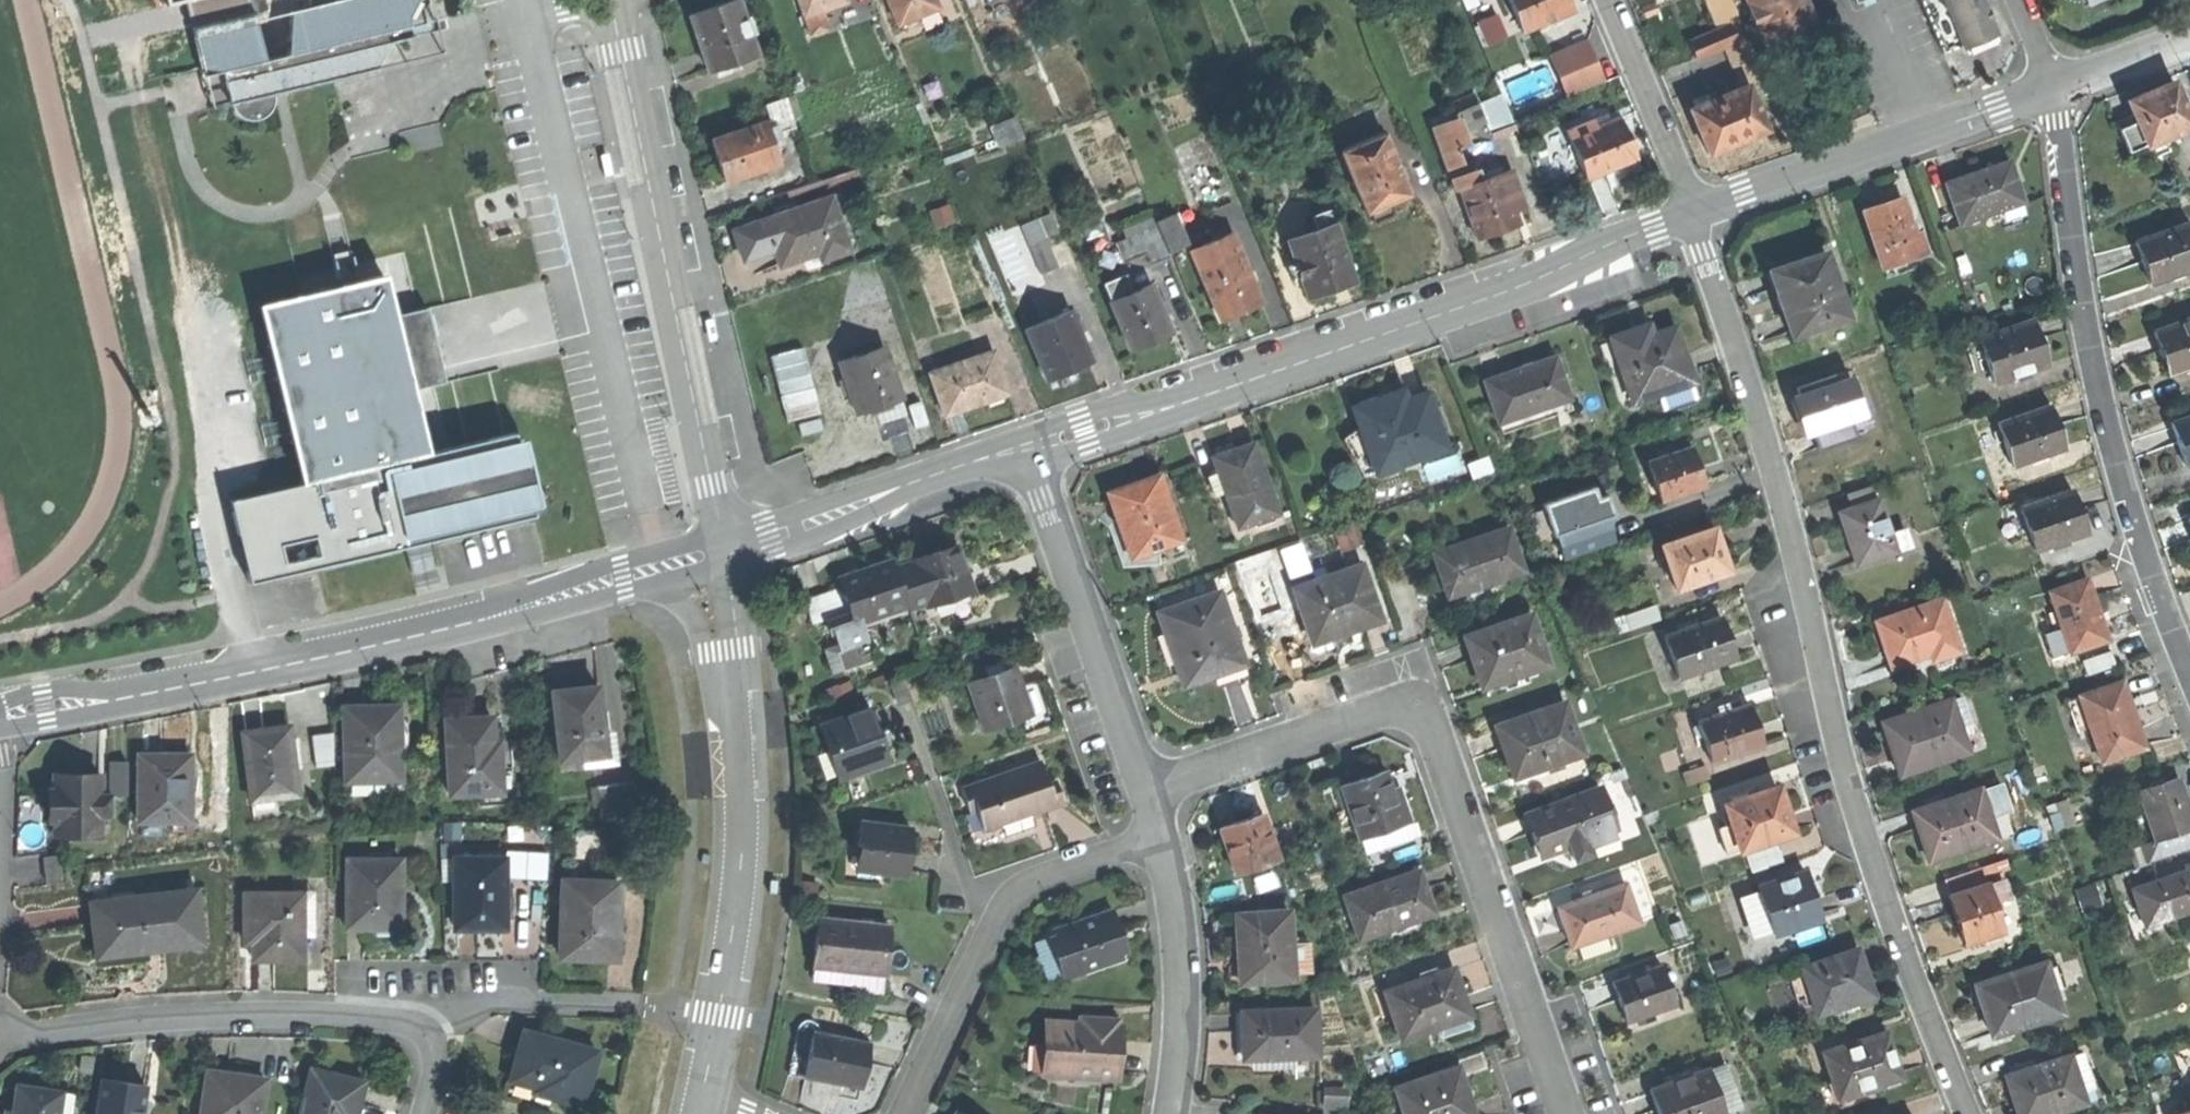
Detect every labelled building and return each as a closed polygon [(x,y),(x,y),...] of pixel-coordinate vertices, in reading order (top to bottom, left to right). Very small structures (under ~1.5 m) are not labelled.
[(288,91),(337,78),(336,75),(380,64),(389,41),(414,35),(411,25),(409,14),(420,1),(419,0),(335,0),(327,2),(326,0),(310,0),(310,2),(310,6),(293,10),(290,56),(288,91)] [(420,1),(409,14),(411,25),(439,18),(434,0),(419,0),(420,1)] [(714,68),(760,53),(743,0),(733,0),(718,5),(696,12),(714,68)] [(806,13),(809,12),(827,6),(845,0),(801,0),(806,13)] [(902,23),(942,6),(939,0),(892,0),(902,23)] [(981,28),(1006,18),(998,0),(970,0),(981,28)] [(1527,29),(1576,9),(1573,0),(1515,0),(1527,29)] [(1735,0),(1713,0),(1724,27),(1734,23),(1743,19),(1735,0)] [(1771,45),(1794,36),(1815,27),(1804,0),(1752,0),(1771,45)] [(1964,46),(1983,39),(1996,33),(1983,0),(1945,0),(1964,46)] [(834,26),(827,6),(809,12),(815,32),(834,26)] [(1480,19),(1489,44),(1512,35),(1504,11),(1480,19)] [(267,117),(273,111),(275,103),(275,94),(267,61),(256,12),(194,26),(206,77),(225,73),(233,104),(236,113),(242,118),(250,121),(259,121),(267,117)] [(1766,78),(1743,19),(1734,23),(1741,41),(1731,45),(1747,85),(1751,84),(1766,78)] [(1741,41),(1734,23),(1724,27),(1693,39),(1701,58),(1731,45),(1741,41)] [(1521,34),(1497,43),(1508,70),(1531,61),(1521,34)] [(1586,41),(1550,56),(1568,97),(1604,81),(1586,41)] [(275,94),(288,91),(290,56),(267,61),(275,94)] [(1516,99),(1553,89),(1548,68),(1511,78),(1516,99)] [(213,109),(233,104),(225,73),(206,77),(213,109)] [(2131,101),(2137,115),(2119,122),(2130,152),(2150,144),(2156,158),(2173,152),(2168,138),(2189,129),(2189,117),(2177,83),(2152,93),(2131,101)] [(1770,130),(1751,84),(1747,85),(1694,107),(1703,131),(1712,153),(1770,130)] [(1484,103),(1498,135),(1519,126),(1506,94),(1484,103)] [(775,119),(770,120),(772,128),(782,125),(786,136),(802,131),(791,97),(770,103),(775,119)] [(1570,128),(1588,175),(1607,168),(1638,157),(1630,136),(1622,116),(1598,125),(1596,119),(1570,128)] [(998,124),(1005,143),(1026,135),(1019,117),(998,124)] [(1465,187),(1483,237),(1505,229),(1523,222),(1512,193),(1521,190),(1509,158),(1469,172),(1460,150),(1472,145),(1462,118),(1438,127),(1460,188),(1465,187)] [(723,159),(729,179),(753,172),(751,166),(764,162),(765,166),(783,161),(778,146),(772,128),(770,120),(716,137),(723,159)] [(782,125),(772,128),(778,146),(788,143),(786,136),(782,125)] [(1390,134),(1346,151),(1370,211),(1377,209),(1397,200),(1414,194),(1390,134)] [(609,173),(613,172),(609,149),(600,151),(603,168),(605,174),(609,173)] [(1641,156),(1638,157),(1607,168),(1612,180),(1646,168),(1641,156)] [(1949,183),(1963,224),(2001,211),(2025,203),(2011,162),(1979,173),(1949,183)] [(834,193),(835,196),(840,213),(850,209),(844,190),(834,193)] [(835,196),(769,217),(777,242),(784,263),(824,250),(826,255),(851,247),(840,213),(835,196)] [(1886,205),(1868,211),(1887,268),(1915,258),(1932,253),(1924,232),(1918,234),(1905,198),(1886,205)] [(1402,213),(1397,200),(1377,209),(1382,221),(1392,217),(1402,213)] [(2032,220),(2025,203),(2001,211),(2008,229),(2032,220)] [(1316,215),(1320,229),(1338,223),(1334,209),(1316,215)] [(1178,212),(1159,220),(1162,226),(1172,251),(1190,243),(1178,212)] [(1333,288),(1357,280),(1338,223),(1320,229),(1291,238),(1310,296),(1333,288)] [(2154,284),(2189,271),(2189,225),(2139,243),(2147,264),(2154,284)] [(1173,254),(1172,251),(1162,226),(1144,233),(1151,251),(1155,262),(1173,254)] [(1129,260),(1151,251),(1144,233),(1122,242),(1129,260)] [(1034,244),(1046,272),(1062,266),(1050,237),(1034,244)] [(1204,267),(1224,318),(1244,310),(1265,302),(1244,251),(1204,267)] [(1827,252),(1774,271),(1786,307),(1796,335),(1850,317),(1827,252)] [(1919,270),(1915,258),(1887,268),(1891,280),(1919,270)] [(336,264),(340,281),(358,277),(354,260),(336,264)] [(303,487),(428,457),(414,396),(396,321),(386,278),(261,308),(303,487)] [(1115,299),(1134,348),(1154,341),(1174,333),(1155,283),(1115,299)] [(1032,327),(1053,378),(1072,370),(1096,361),(1075,309),(1032,327)] [(430,313),(396,321),(414,396),(436,391),(426,350),(438,347),(430,313)] [(708,320),(704,321),(708,344),(717,342),(714,325),(713,319),(708,320)] [(2157,333),(2164,352),(2172,374),(2189,368),(2189,321),(2157,333)] [(2036,323),(1982,341),(1988,360),(1996,384),(2051,365),(2043,343),(2036,323)] [(1623,358),(1636,401),(1695,382),(1677,327),(1653,334),(1650,324),(1633,329),(1615,335),(1617,339),(1623,358)] [(1609,363),(1623,358),(1617,339),(1602,344),(1609,363)] [(1974,364),(1988,360),(1982,341),(1969,345),(1974,364)] [(845,359),(861,412),(874,408),(883,405),(905,398),(889,345),(845,359)] [(935,371),(949,412),(981,401),(1012,391),(998,350),(935,371)] [(1522,368),(1488,379),(1502,421),(1572,397),(1558,355),(1522,368)] [(1812,419),(1822,449),(1860,437),(1846,397),(1841,380),(1840,375),(1802,388),(1812,419)] [(1856,375),(1841,380),(1846,397),(1862,391),(1856,375)] [(1363,425),(1379,470),(1448,446),(1429,392),(1410,399),(1406,388),(1385,395),(1356,405),(1363,425)] [(1576,409),(1572,397),(1502,421),(1506,432),(1576,409)] [(909,411),(905,398),(883,405),(886,418),(909,411)] [(2053,408),(2001,424),(2014,465),(2066,448),(2060,429),(2053,408)] [(2189,464),(2189,419),(2176,424),(2184,445),(2189,464)] [(1366,475),(1379,470),(1363,425),(1349,438),(1366,475)] [(429,459),(428,457),(303,487),(230,504),(249,589),(406,552),(412,578),(438,572),(432,545),(534,521),(515,439),(429,459)] [(1235,448),(1216,455),(1240,526),(1282,511),(1257,440),(1235,448)] [(1694,447),(1650,461),(1663,500),(1707,486),(1700,467),(1694,447)] [(1113,490),(1134,554),(1184,537),(1163,473),(1136,482),(1113,490)] [(1594,486),(1542,504),(1553,537),(1556,536),(1564,560),(1613,543),(1605,519),(1611,517),(1607,505),(1610,504),(1607,495),(1597,498),(1594,486)] [(2075,493),(2023,510),(2036,551),(2088,534),(2081,510),(2075,493)] [(1851,538),(1859,563),(1909,548),(1906,538),(1912,536),(1909,527),(1892,532),(1882,499),(1842,511),(1851,538)] [(1716,525),(1664,543),(1679,587),(1731,569),(1724,548),(1716,525)] [(1446,575),(1451,593),(1525,569),(1511,527),(1438,551),(1446,575)] [(917,559),(900,565),(913,604),(915,608),(933,602),(935,605),(978,590),(962,543),(945,549),(944,546),(929,551),(916,555),(917,559)] [(900,565),(897,558),(868,568),(845,577),(850,593),(848,594),(854,614),(857,620),(866,617),(877,613),(878,616),(913,604),(900,565)] [(1364,563),(1297,586),(1316,641),(1348,630),(1383,618),(1364,563)] [(2089,579),(2052,591),(2062,625),(2070,652),(2109,640),(2098,607),(2089,579)] [(1223,590),(1164,610),(1171,630),(1181,660),(1188,683),(1217,673),(1219,680),(1232,675),(1249,670),(1239,639),(1234,624),(1223,590)] [(1885,644),(1893,665),(1932,652),(1936,661),(1962,652),(1944,599),(1878,621),(1885,644)] [(1628,611),(1633,625),(1658,616),(1653,602),(1628,611)] [(1532,612),(1467,634),(1475,661),(1483,685),(1505,678),(1530,669),(1549,663),(1532,612)] [(880,657),(866,617),(857,620),(854,614),(836,620),(844,643),(852,667),(880,657)] [(1722,615),(1666,635),(1680,677),(1736,657),(1728,634),(1722,615)] [(1240,622),(1234,624),(1239,639),(1245,637),(1240,622)] [(2054,658),(2070,652),(2062,625),(2045,631),(2054,658)] [(1172,663),(1181,660),(1171,630),(1162,633),(1172,663)] [(837,672),(852,667),(844,643),(828,648),(837,672)] [(2084,662),(2089,677),(2118,667),(2113,652),(2084,662)] [(972,680),(987,726),(1026,713),(1034,711),(1025,683),(1019,665),(972,680)] [(1534,680),(1530,669),(1505,678),(1509,689),(1534,680)] [(1041,678),(1025,683),(1034,711),(1026,713),(1030,726),(1054,718),(1046,694),(1041,678)] [(2123,682),(2081,697),(2093,728),(2104,761),(2145,747),(2133,711),(2123,682)] [(552,694),(559,763),(583,761),(600,759),(598,734),(602,734),(598,689),(573,692),(552,694)] [(1964,696),(1952,700),(1961,727),(1973,723),(1964,696)] [(2079,732),(2093,728),(2081,697),(2068,701),(2079,732)] [(1894,748),(1903,774),(1970,752),(1961,727),(1952,700),(1886,723),(1894,748)] [(1508,751),(1516,776),(1585,752),(1568,701),(1499,724),(1508,751)] [(1758,724),(1752,704),(1733,710),(1732,707),(1713,714),(1714,716),(1700,721),(1701,725),(1704,733),(1714,762),(1765,745),(1758,724)] [(829,723),(848,776),(878,765),(895,759),(876,707),(829,723)] [(343,709),(345,781),(347,781),(398,780),(400,780),(400,754),(392,754),(391,732),(399,732),(399,708),(369,708),(343,709)] [(466,722),(446,723),(449,798),(501,796),(500,771),(493,772),(491,721),(466,722)] [(843,777),(848,776),(829,723),(824,725),(843,777)] [(1697,735),(1704,733),(1701,725),(1695,727),(1697,735)] [(269,733),(242,736),(249,800),(273,798),(273,801),(296,799),(293,771),(288,772),(286,754),(292,753),(289,731),(269,733)] [(611,733),(602,734),(598,734),(600,759),(583,761),(584,769),(614,766),(611,733)] [(331,737),(311,740),(314,772),(335,769),(331,737)] [(298,741),(301,773),(314,772),(311,740),(298,741)] [(139,757),(137,823),(188,825),(190,759),(164,758),(139,757)] [(1045,759),(966,787),(975,810),(982,808),(990,828),(1006,822),(1034,812),(1067,800),(1059,778),(1052,780),(1045,759)] [(1685,771),(1689,783),(1712,776),(1708,764),(1685,771)] [(112,765),(111,796),(129,796),(129,765),(112,765)] [(1389,769),(1346,784),(1364,838),(1404,824),(1397,802),(1400,801),(1397,791),(1389,769)] [(54,777),(53,837),(100,837),(100,818),(111,818),(111,796),(101,796),(101,777),(76,777),(54,777)] [(2151,782),(2154,788),(2165,784),(2163,778),(2151,782)] [(2141,793),(2158,841),(2189,830),(2189,808),(2188,803),(2180,779),(2165,784),(2154,788),(2141,793)] [(398,794),(398,780),(347,781),(347,795),(398,794)] [(596,791),(600,824),(636,820),(632,786),(596,791)] [(1538,836),(1544,854),(1570,845),(1589,838),(1615,828),(1617,828),(1602,786),(1530,812),(1538,836)] [(1779,786),(1726,803),(1732,823),(1720,827),(1728,853),(1794,832),(1786,806),(1779,786)] [(1408,787),(1397,791),(1400,801),(1397,802),(1404,824),(1407,831),(1421,826),(1414,806),(1408,787)] [(1923,836),(1931,861),(1999,839),(1991,815),(1982,789),(1915,811),(1923,836)] [(2004,810),(1991,815),(1999,839),(2012,835),(2004,810)] [(1038,825),(1034,812),(1006,822),(1011,835),(1026,829),(1038,825)] [(1242,820),(1223,826),(1239,874),(1281,859),(1266,812),(1242,820)] [(916,826),(866,822),(864,843),(870,844),(868,868),(912,872),(914,851),(916,826)] [(1407,831),(1404,824),(1364,838),(1369,853),(1424,834),(1421,826),(1407,831)] [(1619,838),(1615,828),(1589,838),(1592,847),(1619,838)] [(2158,841),(2145,846),(2151,864),(2189,850),(2189,830),(2158,841)] [(1592,847),(1589,838),(1570,845),(1575,860),(1594,853),(1592,847)] [(862,868),(868,868),(870,844),(864,843),(862,868)] [(1755,868),(1785,857),(1780,844),(1750,855),(1755,868)] [(42,860),(44,883),(57,882),(56,859),(42,860)] [(347,863),(347,932),(367,932),(394,932),(394,890),(401,890),(401,863),(347,863)] [(453,864),(453,932),(477,933),(503,933),(503,864),(453,864)] [(1348,893),(1362,934),(1436,909),(1429,887),(1422,868),(1348,893)] [(1947,880),(1951,896),(1989,884),(1984,868),(1947,880)] [(2172,916),(2189,910),(2189,871),(2160,881),(2172,916)] [(1807,872),(1758,887),(1760,891),(1749,895),(1754,910),(1766,906),(1774,933),(1822,919),(1815,896),(1807,872)] [(2003,880),(1989,884),(1995,904),(2009,900),(2003,880)] [(2148,924),(2172,916),(2160,881),(2136,889),(2142,908),(2148,924)] [(562,883),(559,960),(580,961),(608,962),(609,920),(617,920),(618,885),(562,883)] [(1569,926),(1575,944),(1579,942),(1609,932),(1642,921),(1629,883),(1562,907),(1569,926)] [(1989,884),(1951,896),(1959,920),(1968,950),(1987,944),(1985,938),(2003,932),(1995,904),(1989,884)] [(193,892),(90,904),(96,953),(142,947),(161,945),(161,951),(200,947),(193,892)] [(301,892),(301,896),(301,911),(314,911),(315,893),(301,892)] [(301,896),(245,896),(244,930),(252,930),(252,961),(277,961),(301,962),(301,939),(301,911),(301,896)] [(1081,917),(1054,927),(1061,949),(1056,951),(1065,976),(1123,957),(1115,932),(1121,930),(1113,907),(1081,917)] [(2151,935),(2148,924),(2142,908),(2129,913),(2138,939),(2151,935)] [(314,911),(301,911),(301,939),(314,939),(314,911)] [(1293,912),(1240,915),(1242,950),(1243,982),(1296,979),(1296,973),(1294,944),(1293,912)] [(895,924),(822,917),(818,963),(891,970),(893,950),(895,924)] [(1614,949),(1609,932),(1579,942),(1585,959),(1614,949)] [(1053,980),(1065,976),(1056,951),(1050,934),(1038,938),(1044,956),(1036,958),(1038,964),(1046,961),(1053,980)] [(1313,943),(1294,944),(1296,973),(1315,972),(1313,943)] [(1859,948),(1804,966),(1806,973),(1813,996),(1819,1014),(1875,996),(1866,969),(1859,948)] [(889,989),(891,970),(818,963),(817,975),(856,979),(856,986),(889,989)] [(1982,1012),(1990,1036),(2061,1014),(2054,992),(2047,968),(2046,964),(1974,986),(1982,1012)] [(2060,964),(2047,968),(2054,992),(2068,988),(2060,964)] [(1663,965),(1614,982),(1622,1004),(1629,1022),(1677,1004),(1663,965)] [(1455,966),(1389,989),(1405,1036),(1471,1013),(1463,989),(1455,966)] [(1799,1001),(1813,996),(1806,973),(1791,978),(1799,1001)] [(1319,1008),(1245,1011),(1246,1033),(1247,1058),(1321,1055),(1319,1008)] [(1081,1012),(1080,1020),(1116,1020),(1116,1013),(1081,1012)] [(791,1072),(809,1075),(818,1031),(813,1019),(799,1028),(791,1072)] [(1080,1020),(1047,1019),(1046,1041),(1055,1042),(1054,1075),(1118,1077),(1118,1050),(1119,1020),(1116,1020),(1080,1020)] [(809,1075),(865,1087),(869,1064),(874,1042),(818,1031),(809,1075)] [(1826,1052),(1841,1099),(1874,1088),(1903,1079),(1895,1055),(1887,1032),(1826,1052)] [(598,1054),(524,1033),(517,1059),(511,1082),(537,1090),(538,1086),(558,1091),(555,1101),(583,1109),(598,1054)] [(1035,1069),(1045,1069),(1046,1041),(1036,1041),(1035,1069)] [(1045,1075),(1054,1075),(1055,1042),(1046,1041),(1045,1069),(1045,1075)] [(2081,1054),(2070,1057),(2076,1080),(2088,1077),(2081,1054)] [(2018,1113),(2052,1113),(2083,1105),(2076,1080),(2070,1057),(2007,1075),(2014,1099),(2018,1113)] [(1725,1061),(1709,1067),(1718,1091),(1734,1085),(1725,1061)] [(1398,1086),(1408,1113),(1471,1113),(1467,1100),(1462,1087),(1467,1085),(1460,1065),(1398,1086)] [(1662,1113),(1726,1113),(1718,1091),(1709,1067),(1652,1087),(1661,1112),(1662,1113)] [(265,1079),(244,1076),(243,1080),(238,1079),(233,1078),(234,1074),(207,1071),(201,1113),(260,1113),(265,1079)] [(351,1109),(358,1110),(364,1084),(312,1072),(302,1113),(350,1113),(351,1109)] [(99,1080),(95,1113),(139,1113),(142,1086),(120,1083),(99,1080)] [(71,1094),(16,1086),(12,1113),(68,1113),(71,1094)] [(1878,1098),(1874,1088),(1841,1099),(1844,1108),(1878,1098)] [(1326,1093),(1325,1102),(1350,1103),(1350,1093),(1326,1093)]
